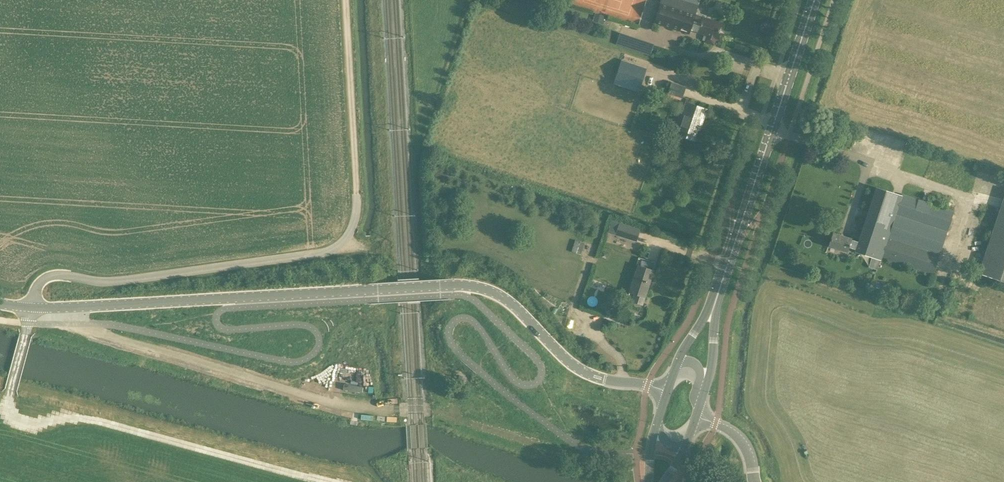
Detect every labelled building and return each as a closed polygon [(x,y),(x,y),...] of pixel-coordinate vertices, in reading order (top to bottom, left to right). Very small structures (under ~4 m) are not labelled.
[(693,21),(700,23),(697,33),(706,36),(704,42),(714,45),(721,23),(706,18),(706,15),(696,12),(698,5),(687,1),(687,0),(662,0),(654,23),(688,34),(693,21)] [(604,17),(595,14),(593,21),(602,23),(604,17)] [(646,70),(621,61),(613,84),(638,92),(646,70)] [(686,88),(672,83),(668,94),(682,99),(686,88)] [(683,120),(679,135),(696,141),(702,121),(699,120),(703,108),(686,103),(680,119),(683,120)] [(875,188),(858,242),(851,240),(852,240),(832,233),(828,245),(848,252),(848,249),(932,277),(953,214),(875,188)] [(979,272),(1003,281),(1003,196),(979,272)] [(609,232),(637,241),(641,229),(613,220),(609,232)] [(573,251),(582,254),(586,242),(576,239),(573,251)] [(643,304),(645,297),(653,270),(638,265),(629,292),(628,294),(626,293),(625,298),(643,304)] [(463,389),(467,377),(459,375),(455,387),(463,389)]
